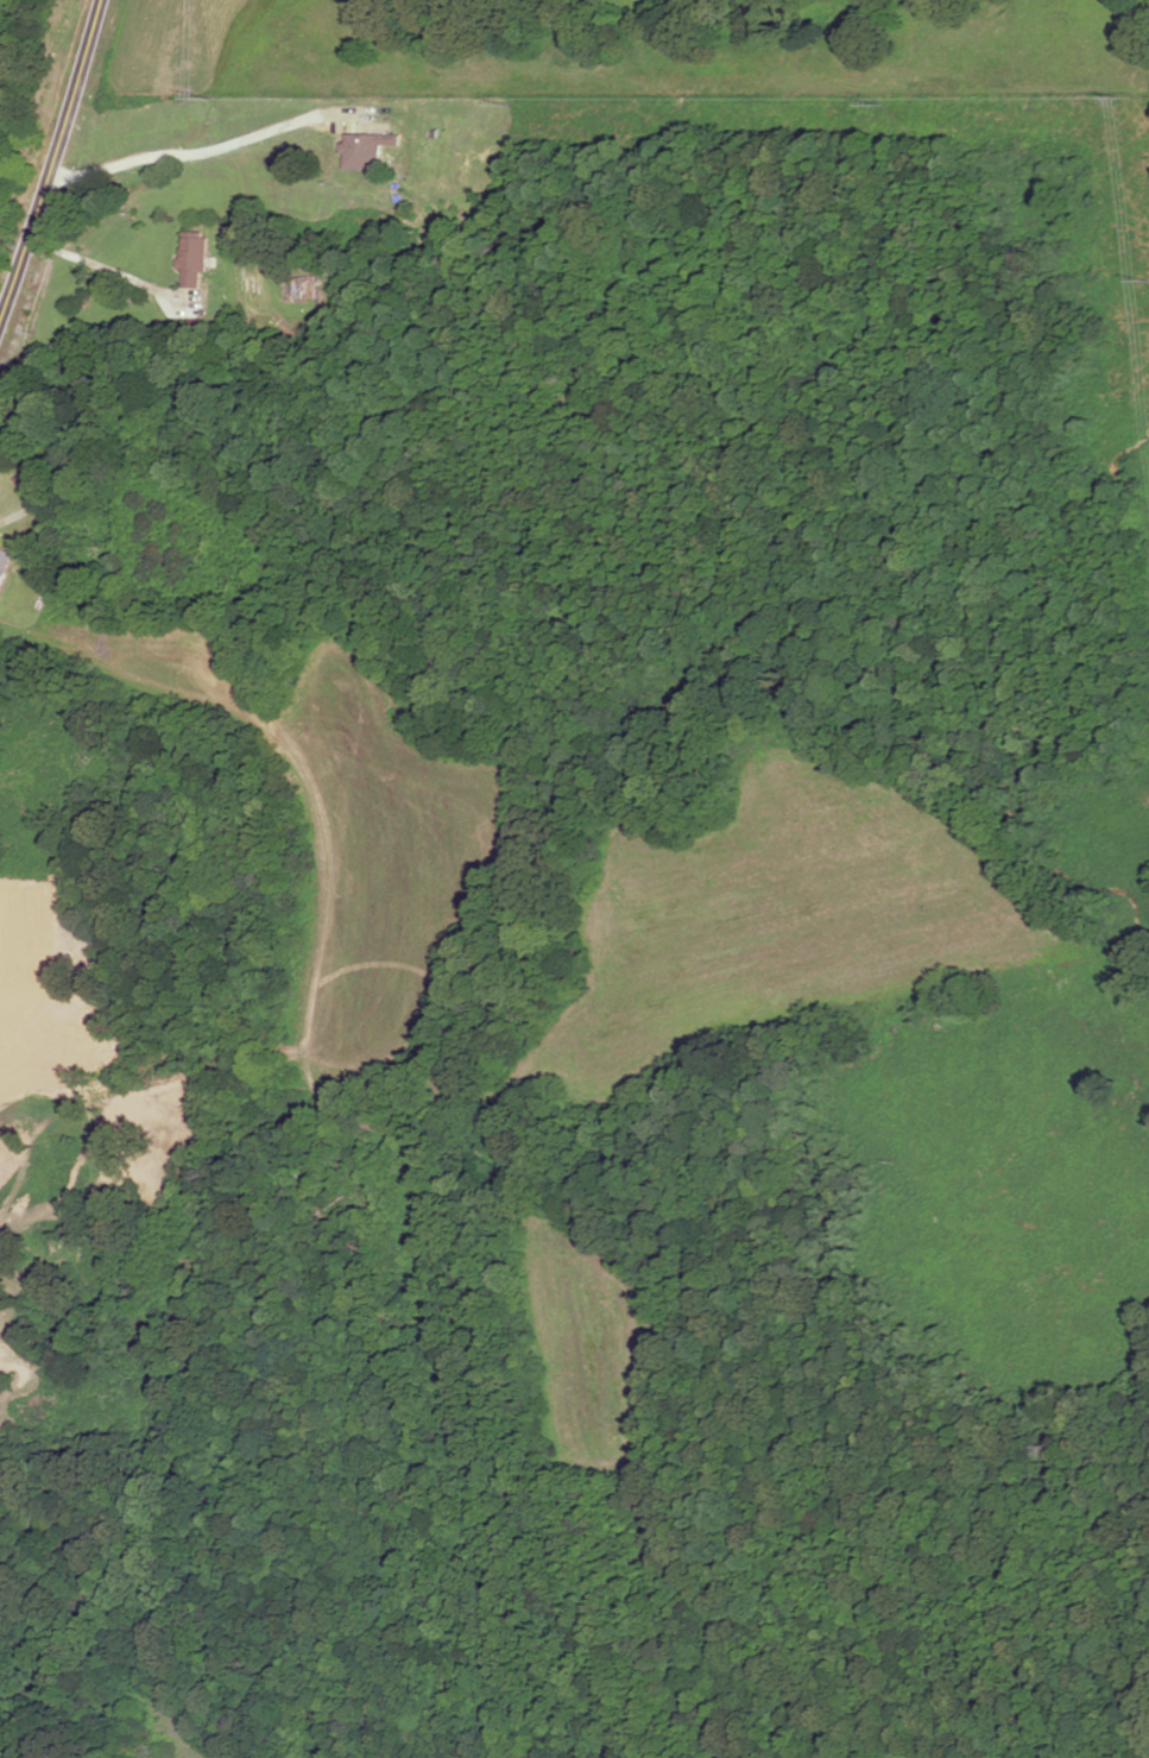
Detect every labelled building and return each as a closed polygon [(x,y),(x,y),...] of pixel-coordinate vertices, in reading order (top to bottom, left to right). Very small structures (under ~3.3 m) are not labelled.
[(347,124),(390,124),(390,143),(381,143),(381,170),(347,170),(347,124)] [(184,233),(207,234),(204,289),(181,288),(184,233)] [(14,555),(0,588),(0,549),(14,555)]
